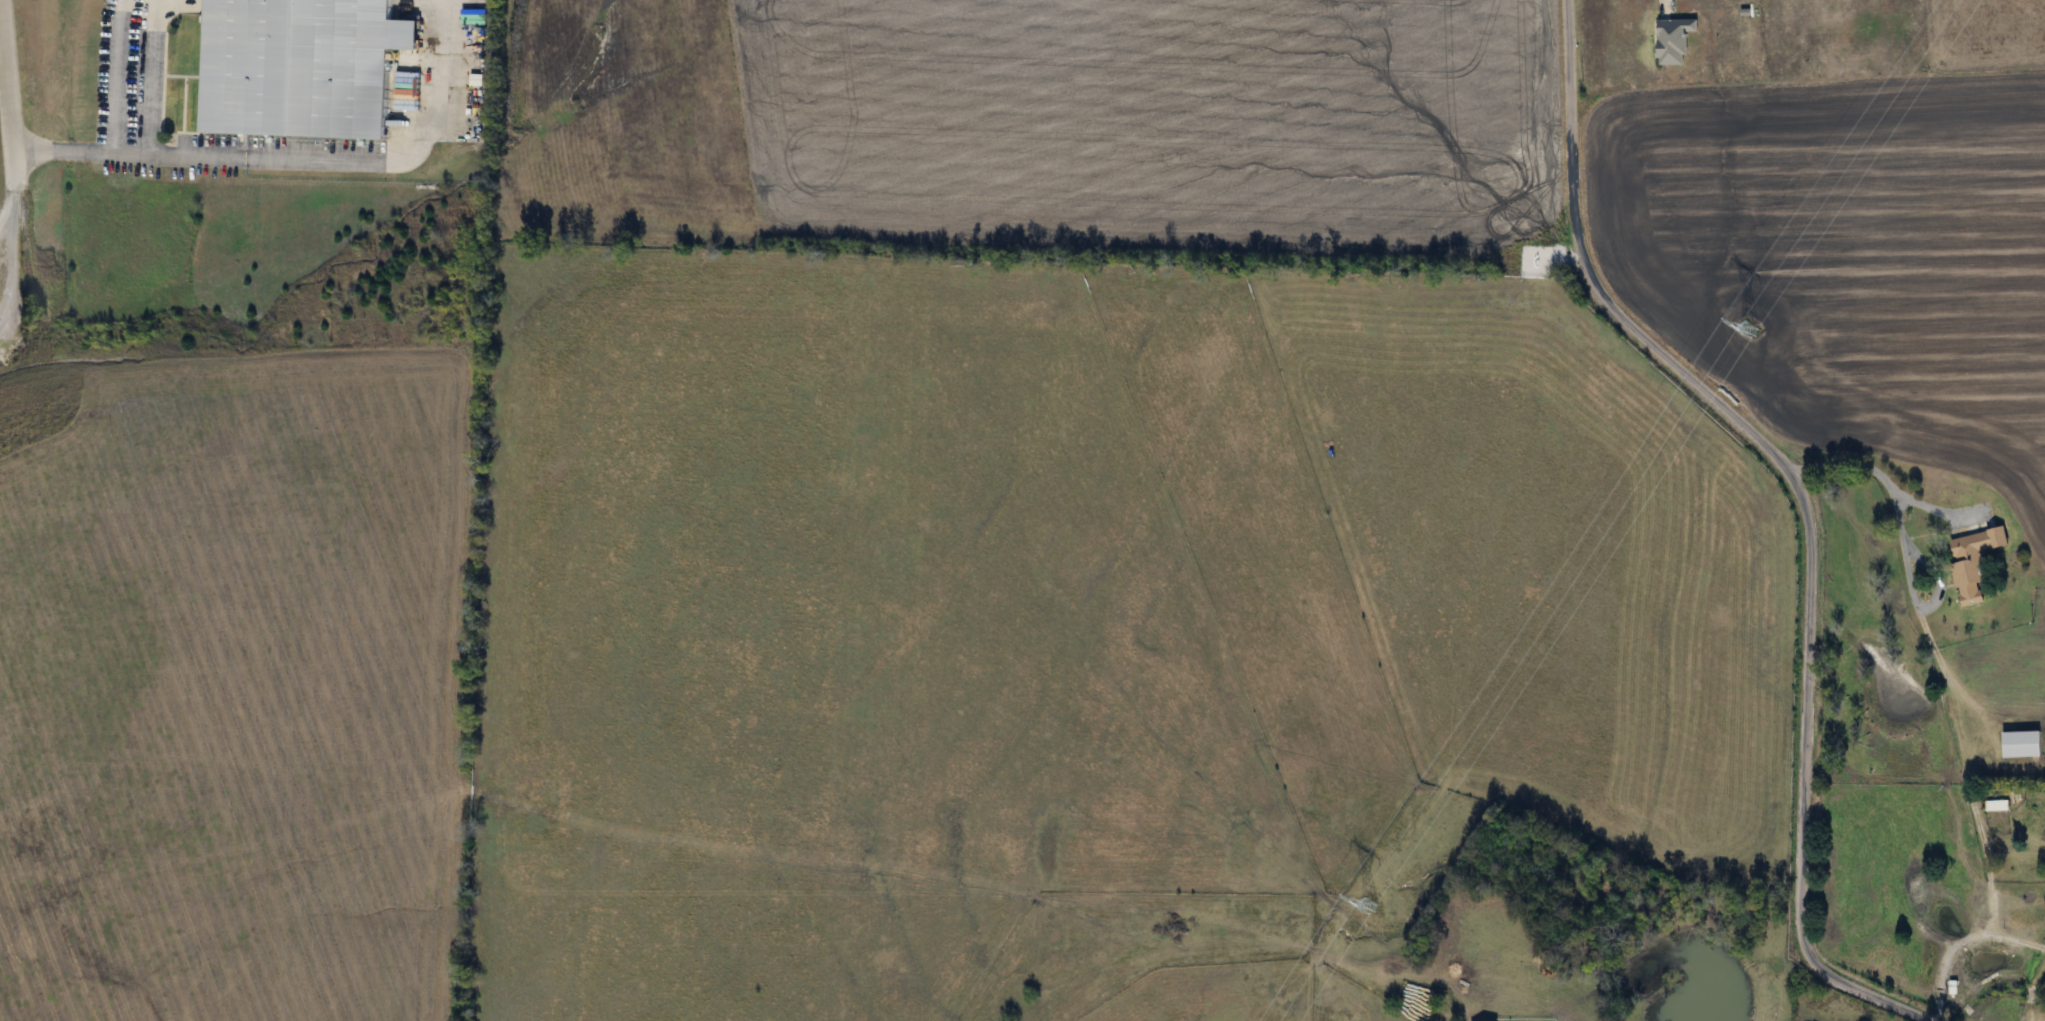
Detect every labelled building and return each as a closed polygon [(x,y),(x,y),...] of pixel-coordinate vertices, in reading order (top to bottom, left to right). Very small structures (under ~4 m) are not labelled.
[(201,132),(207,0),(390,0),(384,140),(201,132)] [(1960,607),(1982,602),(1978,583),(1987,581),(1980,550),(2008,544),(2005,527),(1951,538),(1956,562),(1951,563),(1960,607)] [(2042,757),(2042,731),(2004,731),(2004,757),(2042,757)]
